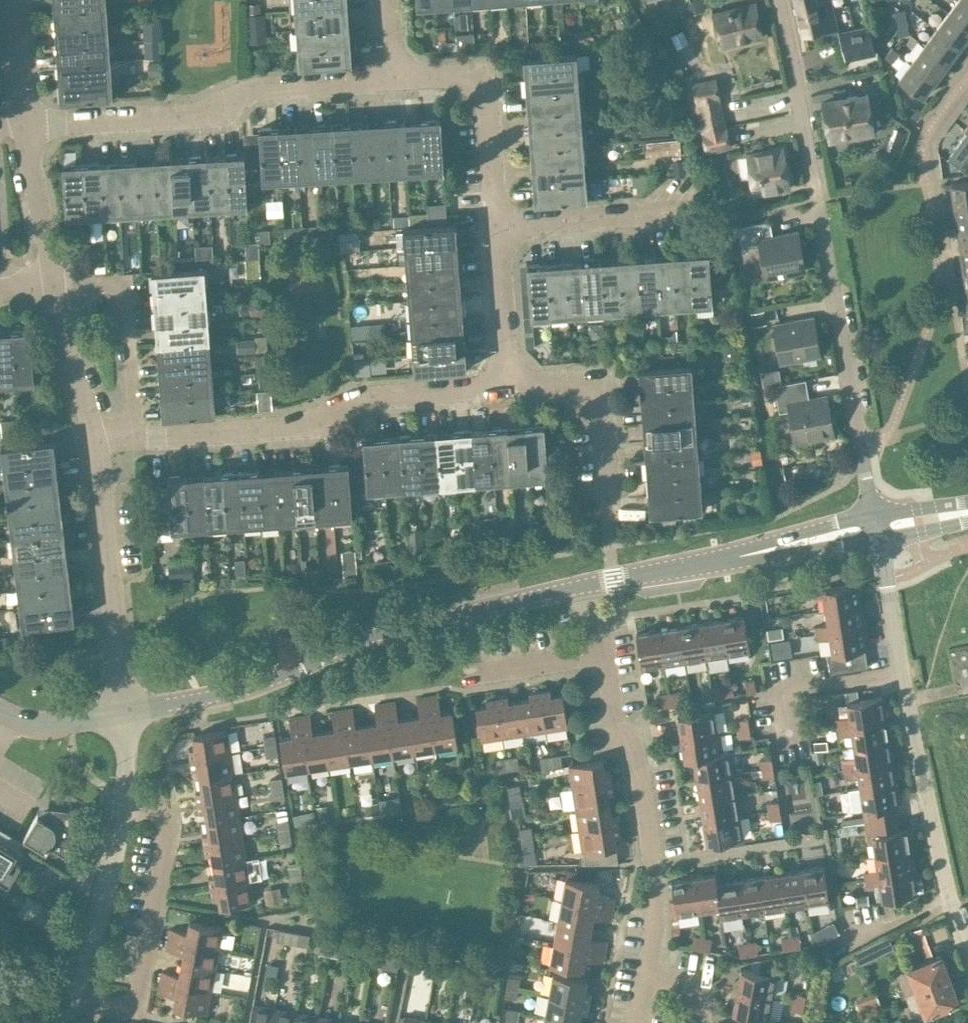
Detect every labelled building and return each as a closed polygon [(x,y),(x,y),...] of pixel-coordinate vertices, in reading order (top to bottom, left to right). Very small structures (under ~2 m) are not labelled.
[(101,0),(53,0),(54,10),(102,6),(101,0)] [(347,0),(299,0),(300,11),(348,7),(347,0)] [(691,2),(694,12),(713,5),(711,0),(696,0),(691,2)] [(803,35),(821,31),(821,33),(832,31),(834,39),(839,38),(845,60),(875,52),(868,25),(840,32),(832,0),(794,0),(803,35)] [(965,0),(958,0),(948,13),(967,27),(967,2),(965,0)] [(103,24),(102,6),(54,10),(55,28),(103,24)] [(744,6),(712,13),(719,45),(763,35),(759,16),(747,18),(744,6)] [(349,25),(348,7),(300,11),(301,28),(349,25)] [(905,8),(895,10),(898,22),(907,21),(905,8)] [(967,37),(967,27),(948,13),(936,29),(960,47),(967,37)] [(268,41),(267,14),(250,14),(251,41),(268,41)] [(909,33),(907,21),(898,22),(900,35),(909,33)] [(104,42),(103,24),(55,28),(56,45),(104,42)] [(351,43),(349,25),(301,28),(303,46),(351,43)] [(947,64),(960,47),(936,29),(923,46),(947,64)] [(106,60),(104,42),(56,45),(58,64),(106,60)] [(352,62),(351,43),(303,46),(304,63),(299,64),(299,66),(352,62)] [(900,52),(893,46),(885,57),(892,63),(900,52)] [(935,81),(947,64),(923,46),(910,63),(935,81)] [(576,53),(523,57),(525,76),(573,72),(571,55),(576,55),(576,53)] [(107,78),(106,60),(58,64),(59,82),(107,78)] [(935,81),(910,63),(899,78),(923,96),(935,81)] [(574,90),(573,72),(525,76),(526,94),(574,90)] [(108,95),(107,78),(59,82),(60,100),(113,96),(113,95),(108,95)] [(724,126),(718,99),(721,99),(716,78),(693,83),(703,131),(724,126)] [(575,108),(574,90),(526,94),(527,112),(575,108)] [(822,102),(828,140),(874,132),(868,94),(822,102)] [(577,126),(575,108),(527,112),(529,130),(577,126)] [(444,170),(441,116),(422,118),(425,166),(442,165),(442,170),(444,170)] [(425,166),(422,118),(404,119),(407,167),(425,166)] [(407,167),(404,119),(386,120),(389,168),(407,167)] [(389,168),(386,120),(368,121),(371,169),(389,168)] [(371,169),(368,121),(350,122),(353,170),(371,169)] [(353,170),(350,122),(332,123),(335,171),(353,170)] [(645,155),(683,154),(683,136),(673,136),(673,122),(644,123),(645,155)] [(314,124),(317,172),(335,171),(332,123),(314,124)] [(317,172),(314,124),(296,125),(299,173),(317,172)] [(299,173),(296,125),(278,126),(281,175),(299,173)] [(281,175),(278,126),(259,127),(261,156),(261,170),(246,171),(246,182),(264,181),(264,176),(281,175)] [(578,144),(577,126),(529,130),(530,148),(578,144)] [(726,126),(724,126),(703,131),(707,151),(731,146),(726,126)] [(967,156),(967,132),(948,159),(959,167),(967,156)] [(580,162),(578,144),(530,148),(531,166),(580,162)] [(790,187),(783,146),(746,153),(753,193),(790,187)] [(246,182),(246,171),(245,157),(245,152),(227,153),(226,153),(229,202),(246,201),(246,206),(248,206),(246,182)] [(227,153),(209,154),(208,155),(211,203),(229,202),(226,153),(227,153)] [(208,155),(209,154),(191,156),(190,156),(193,204),(211,203),(208,155)] [(190,156),(191,156),(173,157),(172,157),(175,205),(193,204),(190,156)] [(261,170),(261,156),(245,157),(246,171),(261,170)] [(172,157),(173,157),(155,158),(154,158),(157,206),(175,205),(172,157)] [(154,158),(155,158),(137,159),(136,159),(139,208),(157,206),(154,158)] [(136,159),(137,159),(118,160),(121,209),(139,208),(136,159)] [(121,209),(118,160),(100,161),(103,210),(121,209)] [(103,210),(100,161),(82,162),(85,211),(103,210)] [(85,211),(82,162),(62,163),(66,217),(67,217),(67,212),(85,211)] [(581,180),(580,162),(531,166),(533,184),(581,180)] [(643,193),(655,178),(655,174),(634,176),(635,194),(643,193)] [(582,197),(581,180),(533,184),(534,202),(587,198),(587,197),(582,197)] [(967,203),(967,181),(951,183),(954,205),(967,203)] [(954,205),(957,226),(967,225),(967,203),(954,205)] [(770,220),(738,225),(743,249),(761,245),(766,276),(805,270),(798,230),(772,235),(770,220)] [(337,222),(324,223),(325,235),(337,234),(337,222)] [(721,226),(723,236),(736,232),(733,222),(721,226)] [(408,228),(409,246),(457,242),(456,223),(403,227),(403,229),(408,228)] [(957,226),(960,248),(967,247),(967,225),(957,226)] [(302,226),(285,227),(286,238),(303,237),(302,226)] [(358,230),(340,232),(341,250),(360,249),(358,230)] [(459,260),(457,242),(409,246),(410,263),(459,260)] [(709,250),(690,251),(694,300),(711,298),(711,304),(713,303),(709,250)] [(362,251),(346,252),(348,265),(363,264),(362,251)] [(694,300),(690,251),(672,253),(676,301),(694,300)] [(260,274),(261,253),(250,252),(249,274),(260,274)] [(676,301),(672,253),(654,254),(658,302),(676,301)] [(658,302),(654,254),(636,255),(640,304),(658,302)] [(640,304),(636,255),(618,257),(622,305),(640,304)] [(622,305),(618,257),(600,258),(604,307),(622,305)] [(604,307),(600,258),(582,260),(586,308),(604,307)] [(460,278),(459,260),(410,263),(412,281),(460,278)] [(586,308),(582,260),(564,261),(568,309),(586,308)] [(568,309),(564,261),(546,262),(550,311),(568,309)] [(550,311),(546,262),(527,264),(531,317),(533,317),(533,312),(550,311)] [(151,271),(153,289),(201,286),(200,269),(205,268),(205,267),(151,271)] [(461,295),(460,278),(412,281),(413,299),(461,295)] [(203,304),(201,286),(153,289),(154,307),(203,304)] [(463,313),(461,295),(413,299),(415,317),(463,313)] [(264,297),(249,298),(251,318),(265,317),(264,297)] [(204,321),(203,304),(154,307),(156,325),(204,321)] [(464,331),(463,313),(415,317),(416,335),(464,331)] [(813,316),(774,323),(781,362),(820,355),(813,316)] [(205,339),(204,321),(156,325),(157,343),(205,339)] [(383,322),(352,324),(353,339),(384,337),(383,322)] [(31,328),(12,329),(15,378),(33,377),(33,381),(35,381),(31,328)] [(12,329),(0,330),(0,379),(15,378),(12,329)] [(466,349),(464,331),(416,335),(417,353),(466,349)] [(236,340),(237,353),(267,351),(266,335),(255,336),(255,339),(236,340)] [(207,357),(205,339),(157,343),(158,361),(207,357)] [(364,341),(353,342),(355,356),(366,355),(364,341)] [(467,368),(466,350),(466,349),(417,353),(419,370),(414,371),(414,373),(467,368)] [(256,355),(257,373),(270,373),(268,354),(256,355)] [(208,375),(207,357),(158,361),(160,379),(208,375)] [(386,357),(354,360),(355,376),(371,374),(371,373),(387,371),(386,357)] [(691,364),(638,368),(640,387),(688,383),(687,366),(692,365),(691,364)] [(269,373),(258,374),(260,388),(270,387),(269,373)] [(209,393),(208,375),(160,379),(161,397),(209,393)] [(809,398),(806,378),(774,384),(779,411),(789,410),(795,441),(834,434),(827,395),(809,398)] [(689,401),(688,383),(640,387),(641,405),(689,401)] [(267,391),(252,392),(253,406),(269,405),(267,391)] [(211,411),(209,393),(161,397),(162,417),(216,412),(216,411),(211,411)] [(691,419),(689,401),(641,405),(642,423),(691,419)] [(692,437),(691,419),(642,423),(644,441),(692,437)] [(544,424),(525,425),(529,473),(546,472),(546,477),(548,477),(544,424)] [(529,473),(525,425),(507,426),(511,475),(529,473)] [(511,475),(507,426),(489,428),(493,476),(511,475)] [(493,476),(489,428),(472,429),(476,477),(493,476)] [(476,477),(472,429),(453,431),(457,479),(476,477)] [(457,479),(453,431),(436,432),(439,480),(457,479)] [(439,480),(436,432),(418,433),(422,481),(439,480)] [(422,481),(418,433),(400,435),(403,483),(422,481)] [(403,483),(400,435),(382,436),(386,484),(403,483)] [(386,484),(382,436),(363,438),(365,461),(348,462),(351,492),(369,490),(368,486),(386,484)] [(694,455),(692,437),(644,441),(645,459),(694,455)] [(6,447),(8,464),(56,458),(54,440),(1,446),(1,447),(6,447)] [(695,473),(694,455),(645,459),(646,477),(695,473)] [(58,476),(56,458),(8,464),(10,482),(58,476)] [(351,492),(348,462),(330,464),(334,512),(351,511),(351,516),(353,516),(351,492)] [(334,512),(330,464),(311,465),(316,514),(334,512)] [(316,514),(311,465),(294,467),(297,515),(316,514)] [(297,515),(294,467),(276,468),(280,516),(297,515)] [(280,516),(276,468),(258,469),(262,518),(280,516)] [(262,518),(258,469),(240,471),(244,519),(262,518)] [(244,519),(240,471),(222,472),(226,521),(244,519)] [(226,521),(222,472),(204,473),(208,522),(226,521)] [(208,522),(204,473),(186,475),(190,523),(208,522)] [(696,491),(695,473),(646,477),(648,495),(696,491)] [(190,523),(186,475),(167,476),(168,486),(152,487),(155,530),(171,529),(171,530),(173,530),(172,525),(190,523)] [(61,494),(58,476),(10,482),(13,500),(61,494)] [(698,508),(696,491),(648,495),(649,513),(703,509),(703,507),(698,508)] [(63,512),(61,494),(13,500),(15,518),(63,512)] [(65,530),(63,512),(15,518),(17,536),(65,530)] [(67,548),(65,530),(17,536),(19,554),(67,548)] [(69,566),(67,548),(19,554),(21,571),(69,566)] [(71,584),(69,566),(21,571),(23,589),(71,584)] [(861,604),(858,582),(822,588),(809,590),(810,598),(823,596),(825,610),(861,604)] [(73,601),(71,584),(23,589),(25,607),(73,601)] [(75,620),(73,601),(25,607),(27,624),(22,625),(22,627),(75,620)] [(865,626),(861,604),(825,610),(827,624),(814,626),(815,633),(865,626)] [(744,616),(722,619),(728,655),(750,652),(744,616)] [(728,655),(722,619),(701,623),(707,658),(728,655)] [(707,658),(701,623),(680,626),(685,662),(707,658)] [(685,662),(680,626),(658,629),(664,665),(685,662)] [(868,648),(865,626),(815,633),(816,641),(830,639),(832,652),(827,653),(830,672),(868,666),(865,648),(868,648)] [(781,627),(774,628),(767,629),(768,640),(783,638),(781,627)] [(664,665),(658,629),(636,633),(641,669),(664,665)] [(754,679),(745,681),(747,692),(756,691),(754,679)] [(720,685),(711,687),(713,698),(722,697),(720,685)] [(713,698),(711,687),(702,688),(704,699),(713,698)] [(568,726),(563,693),(552,695),(551,689),(540,690),(546,730),(568,726)] [(546,730),(540,690),(529,692),(530,698),(519,699),(525,733),(546,730)] [(679,704),(677,692),(669,694),(671,705),(679,704)] [(438,694),(427,696),(436,747),(458,743),(453,710),(441,712),(438,694)] [(671,705),(669,694),(659,695),(661,706),(671,705)] [(525,733),(519,699),(509,701),(508,695),(497,697),(503,737),(525,733)] [(436,747),(427,696),(417,697),(420,715),(409,717),(414,750),(436,747)] [(882,696),(847,701),(849,716),(836,718),(837,725),(886,718),(882,696)] [(503,737),(497,697),(486,699),(487,705),(475,706),(481,740),(503,737)] [(414,750),(409,717),(398,718),(396,701),(385,702),(393,754),(414,750)] [(393,754),(385,702),(374,704),(377,722),(366,723),(372,757),(393,754)] [(372,757),(366,723),(356,725),(353,707),(342,709),(350,760),(372,757)] [(350,760),(342,709),(332,711),(334,728),(324,730),(329,764),(350,760)] [(681,737),(717,732),(713,710),(677,716),(681,737)] [(329,764),(324,730),(313,732),(310,714),(300,716),(308,767),(329,764)] [(308,767),(300,716),(290,718),(292,735),(280,737),(285,771),(308,767)] [(748,718),(737,720),(738,728),(750,727),(748,718)] [(889,739),(886,718),(837,725),(838,733),(851,731),(853,745),(889,739)] [(751,736),(750,727),(738,728),(740,738),(751,736)] [(189,747),(191,756),(230,750),(226,728),(193,733),(195,746),(189,747)] [(720,753),(720,752),(717,732),(681,737),(684,760),(693,758),(693,757),(720,753)] [(277,744),(275,734),(264,736),(265,746),(277,744)] [(892,761),(889,739),(853,745),(856,759),(842,761),(843,768),(892,761)] [(826,749),(825,741),(810,743),(811,751),(826,749)] [(279,754),(277,744),(265,746),(267,756),(279,754)] [(233,772),(230,750),(191,756),(192,768),(198,767),(200,777),(233,772)] [(729,751),(720,752),(720,753),(693,757),(693,758),(696,779),(732,773),(729,751)] [(561,755),(551,756),(552,768),(563,766),(561,755)] [(517,756),(507,758),(509,769),(519,768),(517,756)] [(552,768),(551,756),(540,758),(542,769),(552,768)] [(509,769),(507,758),(497,760),(499,771),(509,769)] [(773,767),(771,758),(760,759),(762,768),(773,767)] [(602,760),(568,765),(572,787),(612,781),(610,770),(604,771),(602,760)] [(896,782),(892,761),(843,768),(845,776),(858,774),(860,787),(896,782)] [(774,775),(773,767),(762,768),(763,777),(774,775)] [(237,793),(233,772),(200,777),(202,788),(196,789),(197,800),(237,793)] [(736,794),(732,773),(696,779),(700,800),(736,794)] [(283,787),(282,777),(270,779),(272,789),(283,787)] [(613,792),(612,781),(572,787),(575,809),(609,803),(607,793),(613,792)] [(823,793),(821,781),(812,783),(814,795),(823,793)] [(899,804),(896,782),(860,787),(865,822),(896,817),(894,805),(899,804)] [(508,786),(510,796),(521,795),(519,785),(508,786)] [(285,797),(283,787),(272,789),(274,799),(285,797)] [(240,815),(237,793),(197,800),(199,811),(205,810),(207,821),(240,815)] [(739,816),(736,794),(700,800),(703,821),(739,816)] [(522,805),(521,795),(510,796),(511,807),(522,805)] [(780,809),(778,800),(767,802),(769,811),(780,809)] [(365,814),(378,812),(377,803),(364,805),(365,814)] [(611,814),(609,803),(575,809),(578,830),(618,824),(617,813),(611,814)] [(325,807),(315,808),(317,822),(327,820),(325,807)] [(75,832),(73,826),(73,823),(75,823),(74,820),(73,817),(71,815),(68,813),(65,812),(47,809),(46,816),(40,815),(38,813),(24,836),(47,850),(49,846),(70,859),(75,832)] [(781,819),(780,809),(769,811),(770,820),(781,819)] [(244,837),(240,815),(207,821),(209,831),(202,832),(204,843),(244,837)] [(743,838),(739,816),(703,821),(707,844),(743,838)] [(898,829),(896,817),(865,822),(869,843),(873,843),(875,855),(911,849),(908,827),(898,829)] [(290,829),(288,819),(277,821),(279,831),(290,829)] [(620,834),(618,824),(578,830),(582,852),(616,847),(614,835),(620,834)] [(531,826),(518,828),(520,838),(533,836),(531,826)] [(0,827),(0,879),(9,885),(22,863),(11,857),(21,841),(26,845),(27,844),(0,827)] [(292,840),(290,829),(279,831),(281,842),(292,840)] [(535,847),(533,836),(520,838),(522,849),(535,847)] [(247,859),(244,837),(204,843),(206,854),(212,853),(214,864),(247,859)] [(914,871),(911,849),(875,855),(877,869),(864,871),(865,878),(914,871)] [(259,857),(247,859),(214,864),(215,874),(209,875),(211,887),(251,881),(263,879),(259,857)] [(302,871),(300,861),(289,863),(291,873),(302,871)] [(824,865),(802,869),(807,905),(829,901),(824,865)] [(807,905),(802,869),(780,872),(786,908),(807,905)] [(304,881),(302,871),(291,873),(292,883),(304,881)] [(918,893),(914,871),(865,878),(866,886),(880,884),(882,899),(918,893)] [(786,908),(780,872),(759,876),(765,912),(786,908)] [(715,873),(694,877),(699,912),(719,909),(720,909),(716,882),(717,882),(715,873)] [(765,912),(759,876),(738,879),(743,915),(765,912)] [(599,883),(565,877),(561,899),(613,908),(615,898),(597,894),(599,883)] [(699,912),(694,877),(671,880),(677,916),(699,912)] [(738,879),(717,882),(716,882),(720,909),(719,909),(721,918),(743,915),(738,879)] [(254,902),(251,881),(211,887),(213,896),(218,895),(221,908),(254,902)] [(613,908),(561,899),(557,920),(591,926),(593,916),(611,919),(613,908)] [(170,927),(168,938),(219,948),(223,926),(189,919),(187,931),(170,927)] [(589,937),(591,926),(557,920),(553,941),(605,951),(607,940),(589,937)] [(833,921),(823,926),(829,937),(839,932),(833,921)] [(287,941),(289,930),(279,928),(277,939),(287,941)] [(299,932),(289,930),(287,941),(297,943),(299,932)] [(801,947),(799,935),(790,937),(792,948),(801,947)] [(701,949),(703,938),(694,936),(692,947),(701,949)] [(888,936),(854,952),(859,964),(894,949),(888,936)] [(792,948),(790,937),(781,938),(783,950),(792,948)] [(215,969),(219,948),(168,938),(166,949),(183,952),(181,963),(215,969)] [(712,939),(703,938),(701,949),(710,950),(712,939)] [(329,954),(331,943),(321,941),(319,952),(329,954)] [(603,962),(605,951),(553,941),(549,964),(583,970),(585,958),(603,962)] [(758,953),(756,942),(748,943),(749,955),(758,953)] [(341,945),(331,943),(329,954),(339,956),(341,945)] [(749,955),(748,943),(738,945),(740,956),(749,955)] [(371,962),(373,951),(363,949),(361,960),(371,962)] [(383,953),(373,951),(371,962),(381,964),(383,953)] [(951,979),(941,954),(907,967),(916,990),(951,979)] [(211,990),(215,969),(181,963),(179,973),(162,970),(160,981),(211,990)] [(777,975),(741,968),(737,990),(773,997),(777,975)] [(587,978),(553,972),(549,994),(588,1001),(590,990),(585,989),(587,978)] [(520,978),(509,976),(507,986),(518,988),(520,978)] [(959,1000),(951,979),(916,990),(924,1013),(959,1000)] [(207,1012),(211,990),(160,981),(158,991),(176,995),(174,1006),(207,1012)] [(516,998),(518,988),(507,986),(505,996),(516,998)] [(769,1018),(769,1017),(773,997),(737,990),(733,1012),(742,1014),(742,1013),(769,1018)] [(794,992),(792,1000),(804,1002),(805,994),(794,992)] [(586,1012),(588,1001),(549,994),(545,1015),(579,1021),(581,1011),(586,1012)] [(802,1012),(804,1002),(792,1000),(791,1010),(802,1012)] [(275,1007),(253,1003),(249,1022),(272,1022),(275,1007)] [(296,1011),(275,1007),(272,1022),(294,1022),(296,1011)] [(317,1015),(296,1011),(294,1022),(316,1022),(317,1015)] [(769,1017),(769,1018),(742,1013),(742,1014),(740,1022),(777,1022),(778,1019),(769,1017)] [(338,1019),(317,1015),(316,1022),(338,1022),(338,1019)] [(579,1021),(545,1015),(543,1022),(578,1022),(579,1021)]
